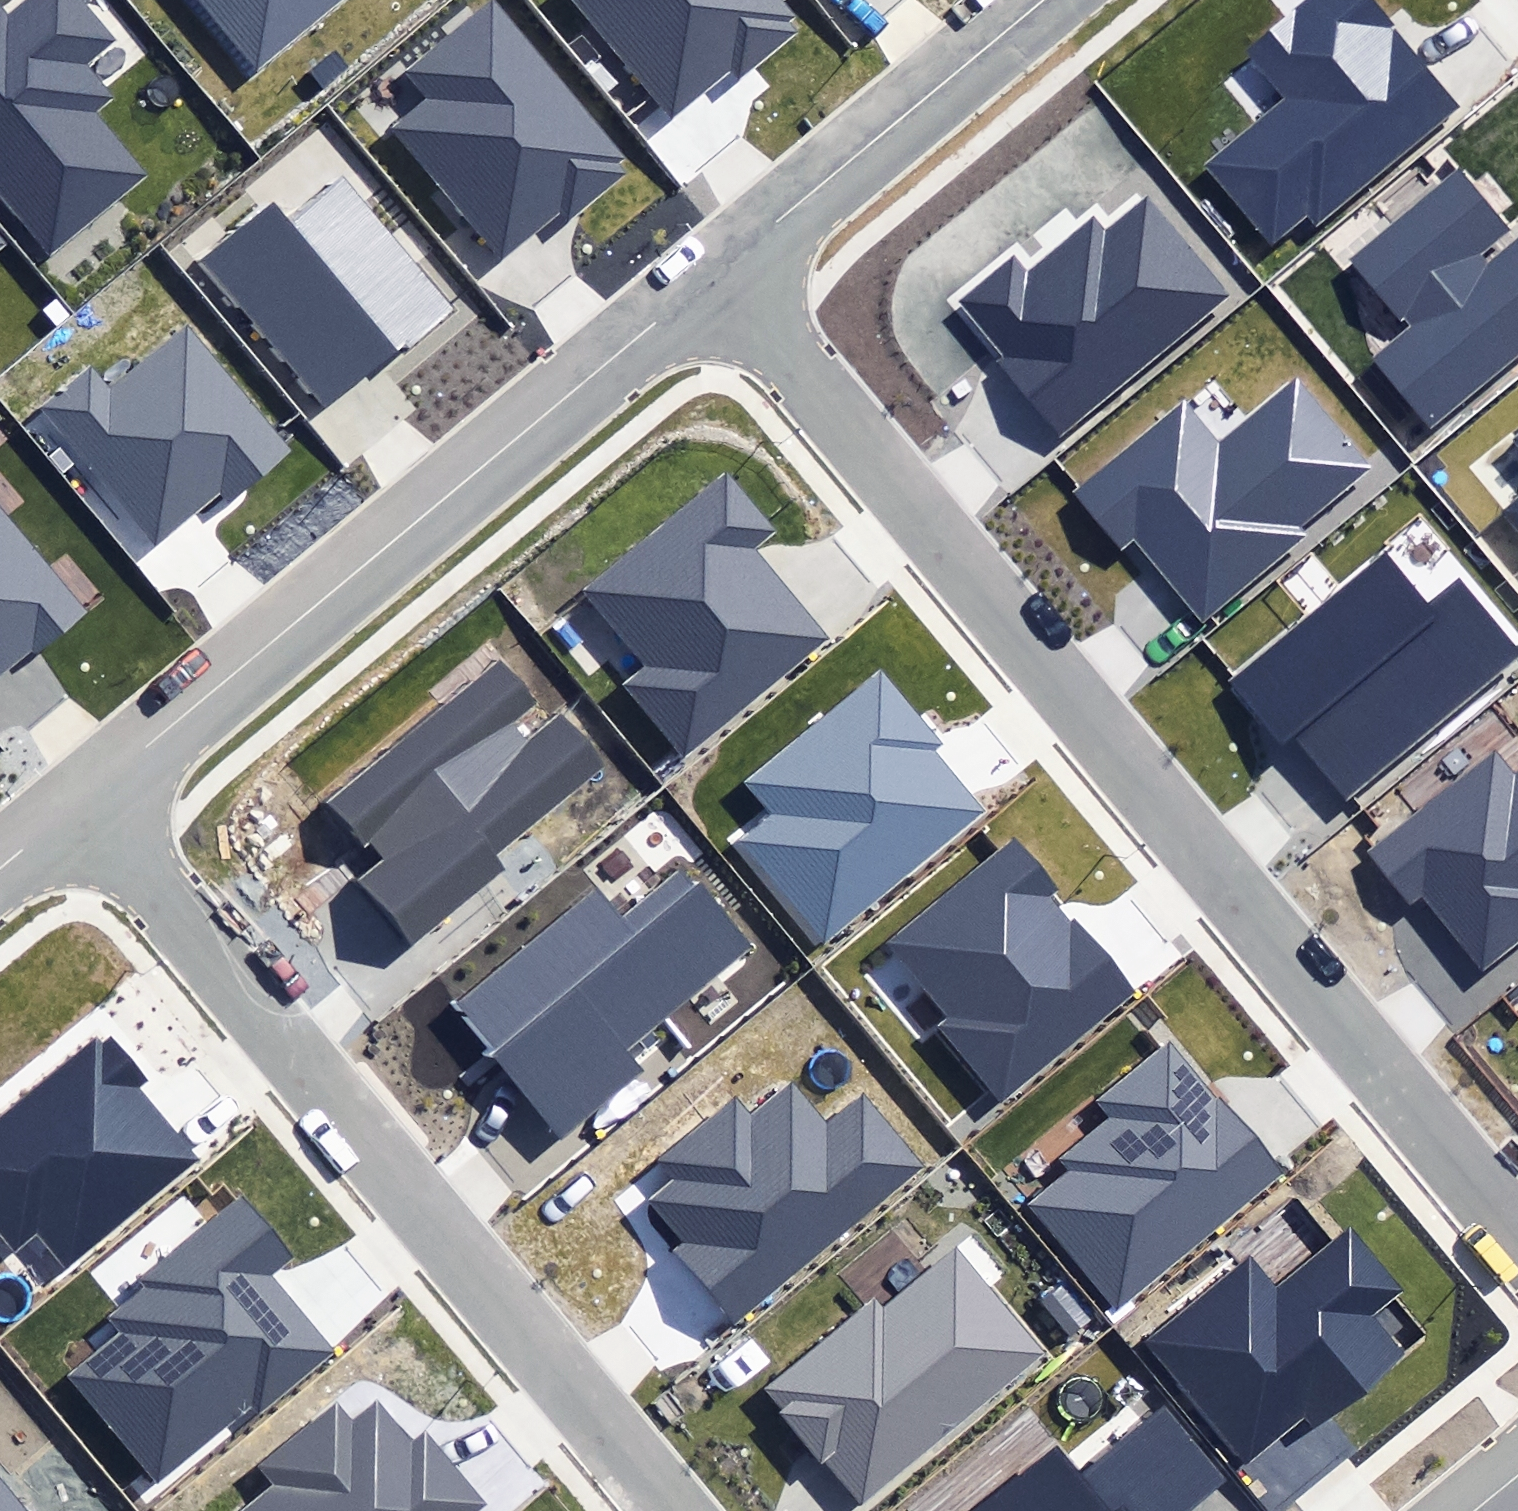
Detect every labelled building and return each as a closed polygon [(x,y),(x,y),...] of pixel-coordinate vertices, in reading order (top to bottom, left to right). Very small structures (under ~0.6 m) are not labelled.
[(47,260),(118,203),(152,176),(100,110),(113,100),(105,89),(84,63),(112,40),(80,0),(29,0),(8,17),(0,7),(0,202),(47,260)] [(260,69),(344,0),(203,0),(260,69)] [(497,260),(560,209),(567,218),(622,174),(616,167),(619,164),(624,160),(495,0),(492,0),(475,14),(448,35),(408,68),(402,73),(420,95),(385,122),(394,134),(439,189),(497,260)] [(782,0),(576,0),(671,115),(730,67),(741,79),(798,32),(787,20),(794,14),(782,0)] [(1277,243),(1313,215),(1317,220),(1459,105),(1373,0),(1319,0),(1255,52),(1293,99),(1212,163),(1277,243)] [(1431,426),(1517,352),(1517,240),(1489,264),(1479,252),(1506,229),(1461,175),(1361,260),(1417,326),(1376,361),(1431,426)] [(201,260),(322,408),(446,306),(346,184),(297,224),(276,199),(201,260)] [(998,362),(1064,441),(1240,295),(1150,187),(1106,224),(1094,210),(1025,267),(1013,253),(956,301),(1003,357),(998,362)] [(47,409),(158,543),(218,495),(228,507),(295,453),(188,324),(106,391),(92,373),(47,409)] [(1136,535),(1207,620),(1310,535),(1302,527),(1377,465),(1371,457),(1298,369),(1245,413),(1219,434),(1188,396),(1078,486),(1074,490),(1122,547),(1136,535)] [(1507,438),(1517,450),(1517,429),(1507,438)] [(615,684),(676,759),(823,640),(750,551),(773,532),(727,476),(581,595),(638,666),(615,684)] [(1517,536),(1517,493),(1497,511),(1517,536)] [(32,651),(35,655),(88,611),(0,507),(0,678),(32,651)] [(1293,738),(1343,796),(1515,651),(1459,584),(1430,609),(1386,557),(1234,685),(1285,745),(1293,738)] [(353,882),(409,950),(505,872),(494,858),(609,764),(567,713),(527,746),(511,726),(535,707),(505,670),(343,802),(386,855),(353,882)] [(982,814),(930,753),(939,745),(877,671),(745,783),(767,810),(731,841),(822,948),(982,814)] [(1481,971),(1517,941),(1517,770),(1515,772),(1497,748),(1367,850),(1410,906),(1422,896),(1481,971)] [(934,1026),(998,1104),(1136,989),(1012,841),(891,942),(950,1013),(934,1026)] [(446,1003),(556,1137),(641,1068),(625,1048),(750,946),(684,865),(626,913),(598,879),(446,1003)] [(65,1267),(196,1160),(139,1090),(150,1082),(113,1037),(103,1045),(98,1039),(0,1118),(0,1231),(16,1251),(38,1234),(65,1267)] [(1026,1203),(1114,1308),(1281,1170),(1171,1039),(1098,1099),(1110,1114),(1058,1157),(1067,1168),(1026,1203)] [(670,1256),(733,1331),(930,1168),(860,1083),(824,1112),(795,1077),(745,1118),(733,1104),(663,1162),(679,1181),(653,1203),(690,1247),(670,1256)] [(69,1379),(155,1486),(252,1408),(258,1415),(333,1355),(270,1276),(293,1257),(244,1196),(141,1279),(147,1286),(107,1317),(122,1336),(69,1379)] [(1148,1342),(1248,1461),(1304,1414),(1317,1428),(1404,1355),(1371,1316),(1404,1288),(1349,1224),(1277,1284),(1252,1254),(1148,1342)] [(862,1493),(1037,1351),(956,1253),(879,1315),(871,1305),(768,1389),(782,1406),(775,1411),(823,1469),(835,1460),(862,1493)] [(482,1505),(423,1436),(414,1444),(375,1398),(349,1420),(334,1401),(254,1468),(269,1486),(239,1510),(475,1510),(482,1505)] [(1162,1410),(1084,1471),(1059,1438),(966,1510),(1186,1510),(1220,1484),(1162,1410)] [(0,1478),(0,1510),(27,1510),(0,1478)]
